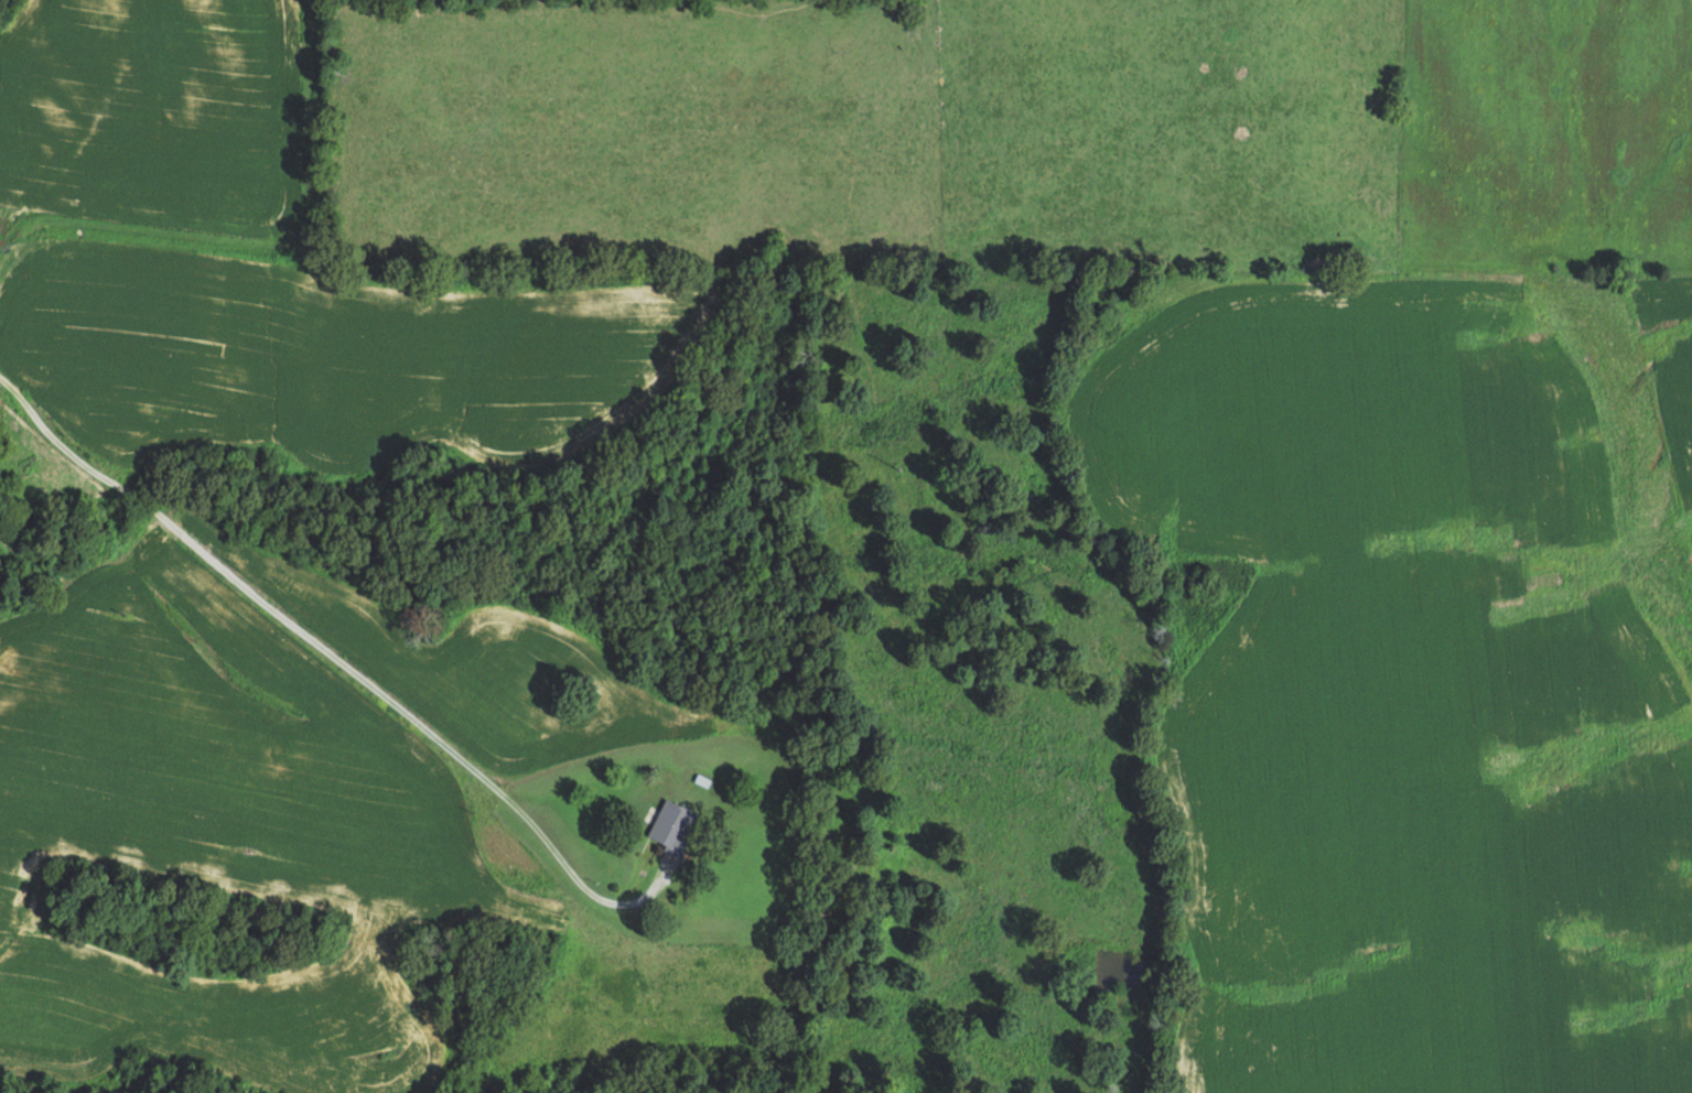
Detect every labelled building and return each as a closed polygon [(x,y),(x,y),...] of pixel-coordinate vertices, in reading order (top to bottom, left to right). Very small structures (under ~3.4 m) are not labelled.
[(673,849),(691,812),(664,799),(646,836),(673,849)]
